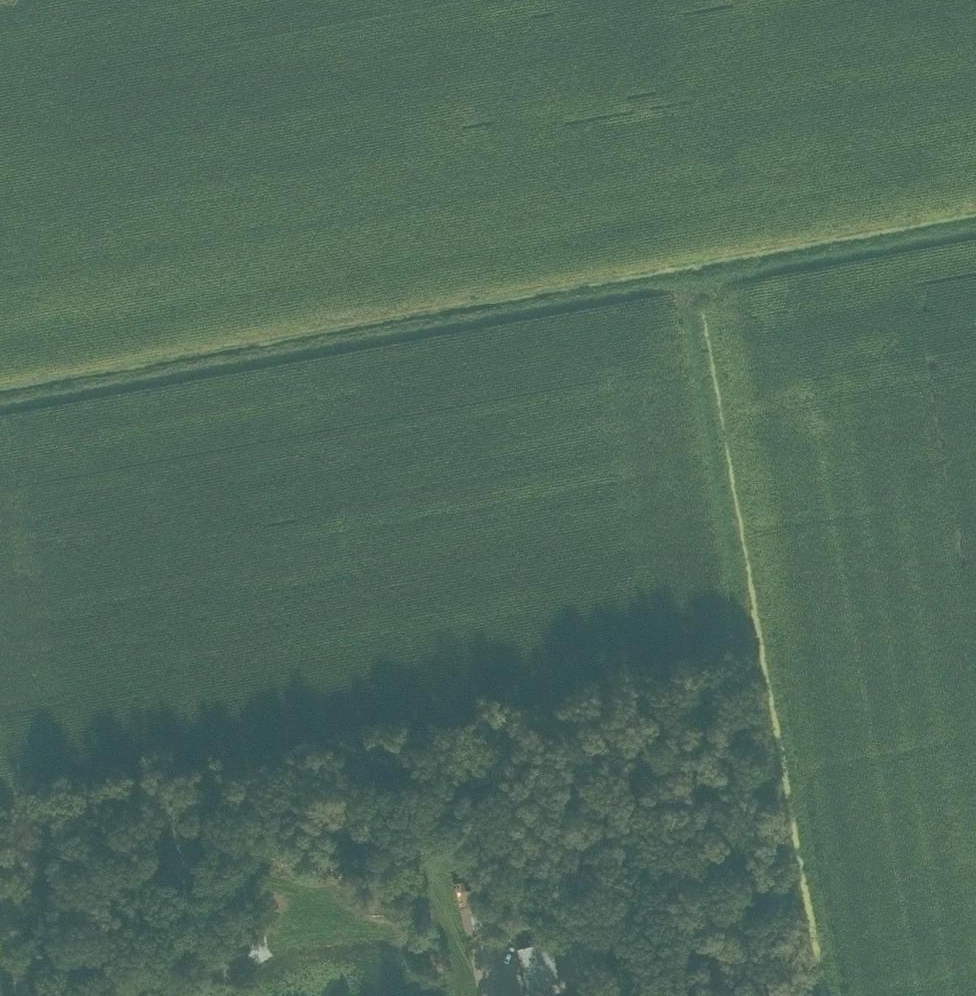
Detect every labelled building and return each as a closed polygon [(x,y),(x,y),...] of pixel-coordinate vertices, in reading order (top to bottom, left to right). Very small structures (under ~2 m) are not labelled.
[(525,985),(558,979),(550,941),(518,947),(525,985)]
